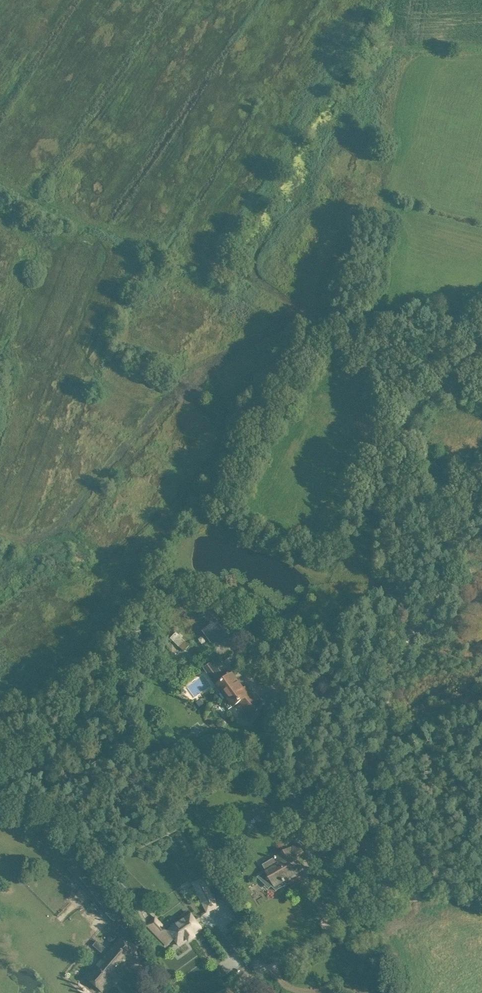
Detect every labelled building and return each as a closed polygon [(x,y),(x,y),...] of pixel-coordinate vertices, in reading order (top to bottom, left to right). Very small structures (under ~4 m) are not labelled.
[(226,679),(225,678),(212,661),(203,669),(216,687),(218,685),(229,701),(225,704),(229,709),(233,706),(233,707),(240,702),(246,710),(243,714),(249,719),(254,713),(260,705),(253,699),(248,692),(246,693),(232,675),(226,679)] [(172,813),(162,820),(167,826),(176,819),(172,813)] [(214,845),(209,837),(200,842),(204,850),(214,845)] [(276,857),(262,865),(273,884),(269,888),(269,889),(272,886),(276,890),(286,885),(284,882),(285,881),(284,880),(288,877),(287,874),(300,867),(301,870),(302,869),(294,857),(302,852),(297,845),(276,858),(276,857)] [(237,861),(233,851),(218,858),(223,867),(237,861)] [(76,863),(68,870),(76,881),(95,905),(103,914),(105,913),(114,922),(118,918),(121,921),(124,919),(122,914),(123,914),(118,904),(118,903),(111,893),(92,869),(91,869),(88,872),(85,875),(76,863)] [(196,889),(207,911),(217,906),(206,883),(196,889)] [(197,932),(201,929),(189,911),(177,920),(180,923),(168,932),(157,920),(150,927),(167,945),(174,938),(179,945),(187,939),(188,941),(194,937),(191,933),(195,930),(197,932)] [(109,952),(124,964),(137,948),(122,936),(109,952)] [(111,979),(124,964),(109,952),(100,963),(93,957),(80,972),(87,978),(94,984),(102,991),(111,980),(111,979)]
